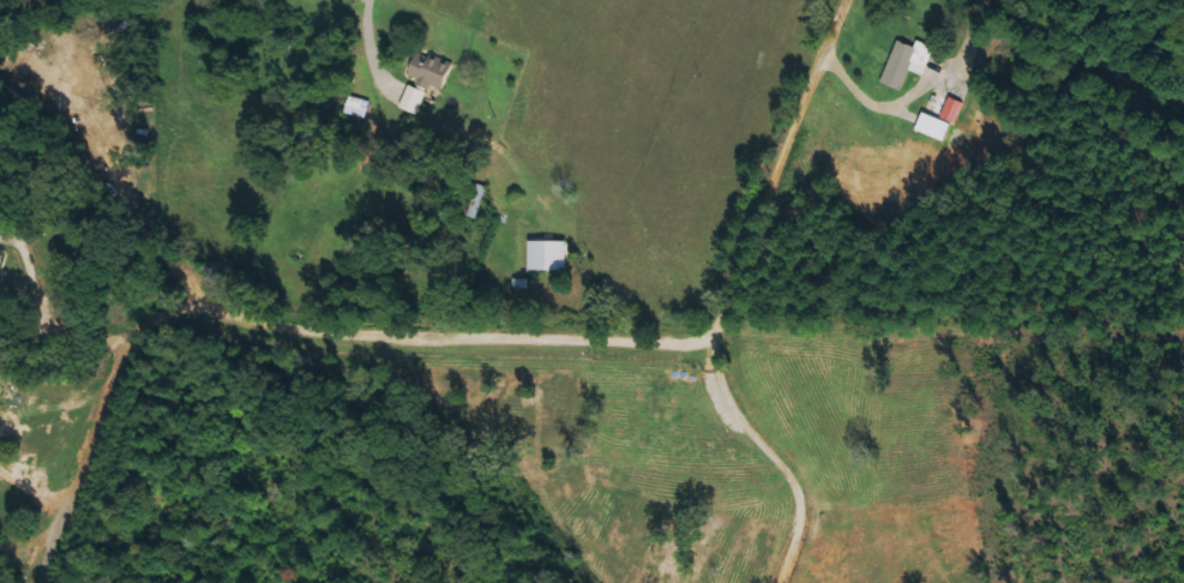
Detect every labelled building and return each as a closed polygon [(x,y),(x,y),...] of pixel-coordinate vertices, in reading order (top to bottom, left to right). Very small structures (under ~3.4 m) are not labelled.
[(879,83),(900,91),(907,70),(921,75),(932,48),(915,42),(913,47),(895,40),(879,83)] [(415,86),(431,92),(428,100),(437,103),(451,65),(413,51),(404,75),(417,80),(415,86)] [(424,90),(404,86),(398,109),(418,114),(424,90)] [(363,119),(368,102),(347,95),(342,113),(363,119)] [(962,103),(947,97),(938,119),(954,125),(962,103)] [(913,130),(942,141),(949,124),(920,113),(913,130)] [(465,216),(475,219),(484,186),(474,184),(465,216)] [(526,270),(563,271),(563,241),(526,240),(526,270)]
